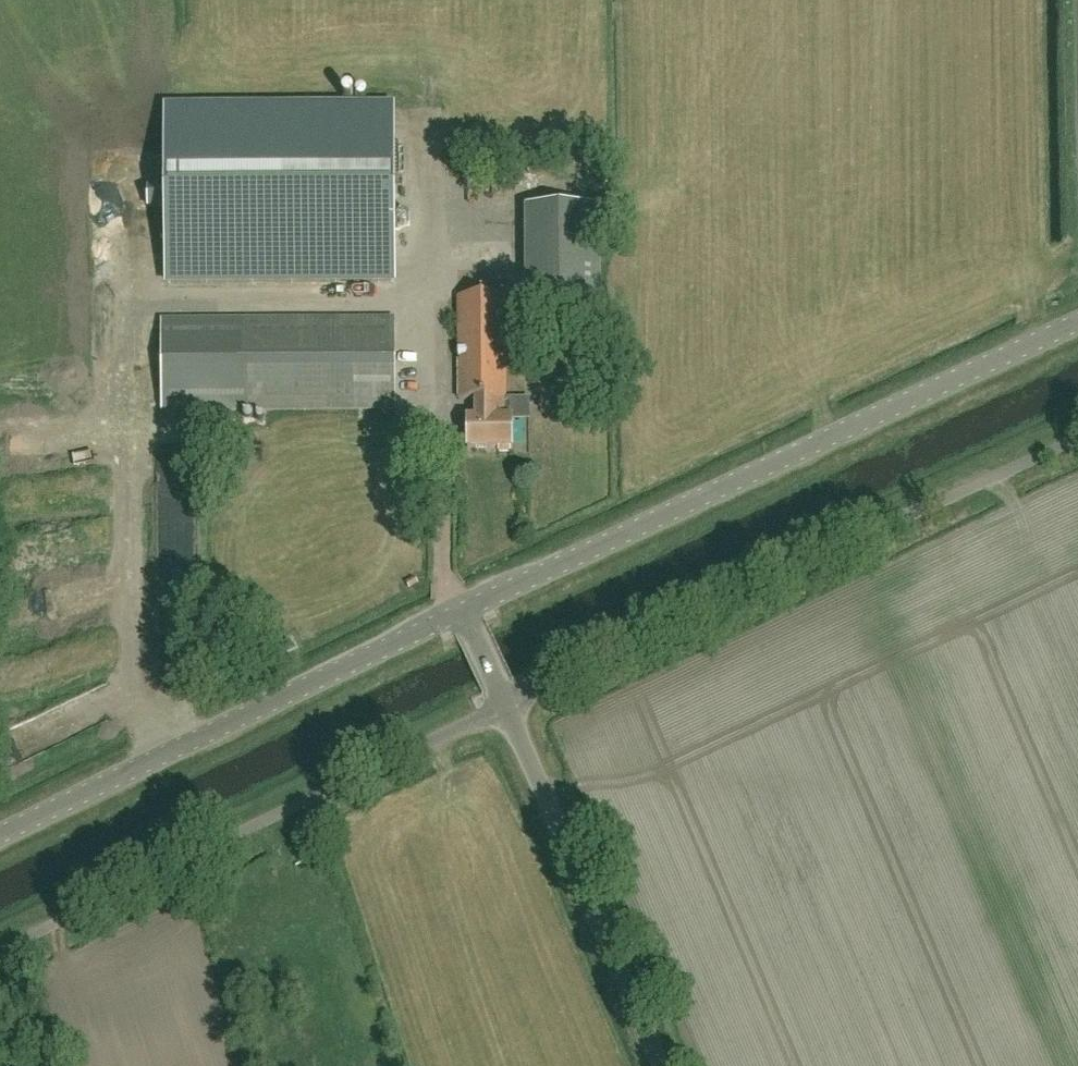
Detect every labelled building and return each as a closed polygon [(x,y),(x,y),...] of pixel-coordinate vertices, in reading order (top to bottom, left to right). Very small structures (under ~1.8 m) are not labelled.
[(165,210),(165,285),(395,286),(395,104),(165,104),(165,190),(165,210)] [(148,190),(148,210),(165,210),(165,190),(148,190)] [(526,319),(599,319),(599,207),(526,207),(526,319)] [(511,449),(512,449),(512,420),(504,420),(504,400),(506,400),(505,298),(459,298),(459,400),(476,400),(476,420),(468,421),(468,449),(500,449),(500,452),(511,452),(511,449)] [(394,320),(241,322),(164,322),(164,411),(242,412),(395,410),(395,411),(396,411),(396,409),(395,321),(395,320),(394,320)] [(282,652),(292,647),(288,640),(278,645),(282,652)]
